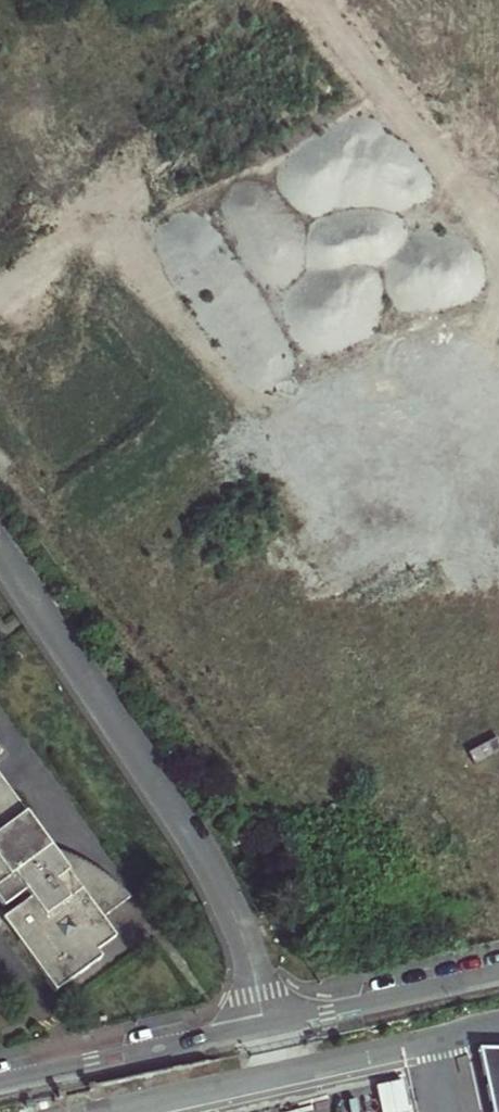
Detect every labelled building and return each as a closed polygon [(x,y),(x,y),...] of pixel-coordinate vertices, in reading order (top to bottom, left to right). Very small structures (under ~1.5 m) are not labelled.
[(407,21),(432,62),(449,51),(462,72),(366,131),(286,0),(0,0),(0,174),(47,251),(106,215),(246,445),(90,540),(202,723),(262,686),(208,598),(252,571),(269,599),(329,563),(288,495),(498,367),(498,0),(442,0),(407,21)] [(23,892),(28,899),(0,919),(0,920),(8,932),(51,993),(99,960),(94,954),(113,940),(99,920),(129,899),(116,886),(102,876),(90,868),(71,859),(0,757),(0,908),(23,892)] [(480,1051),(493,1111),(498,1111),(498,1051),(480,1051)] [(239,1111),(379,1111),(373,1084),(239,1111)]
